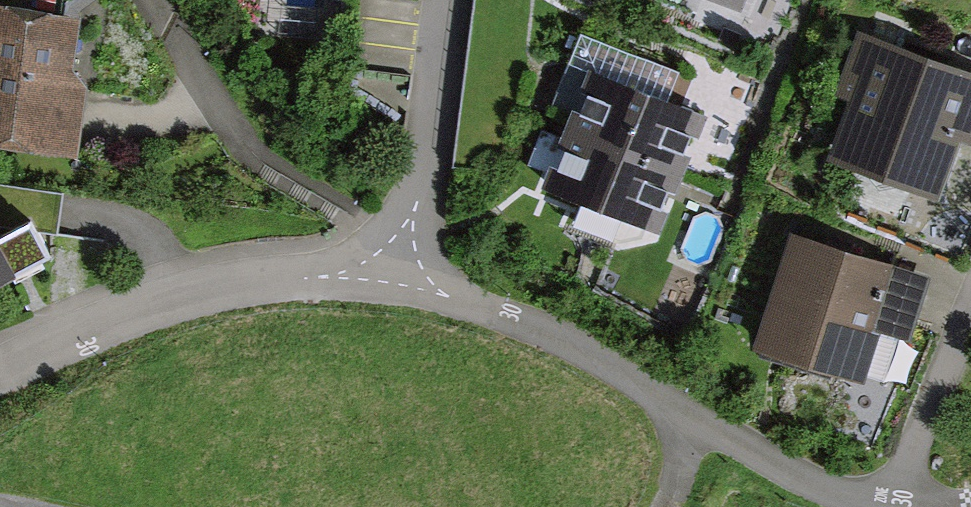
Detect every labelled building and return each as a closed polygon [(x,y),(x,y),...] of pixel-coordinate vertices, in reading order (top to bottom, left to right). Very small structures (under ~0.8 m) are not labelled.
[(94,0),(0,0),(0,144),(87,156),(96,84),(75,81),(83,19),(98,4),(94,0)] [(970,142),(970,71),(870,33),(847,96),(865,103),(842,163),(948,202),(970,142)] [(679,171),(700,117),(594,76),(573,130),(679,171)] [(657,226),(679,171),(573,130),(552,185),(657,226)] [(48,249),(31,216),(0,232),(0,275),(48,249)] [(900,270),(802,236),(762,349),(860,384),(900,270)]
